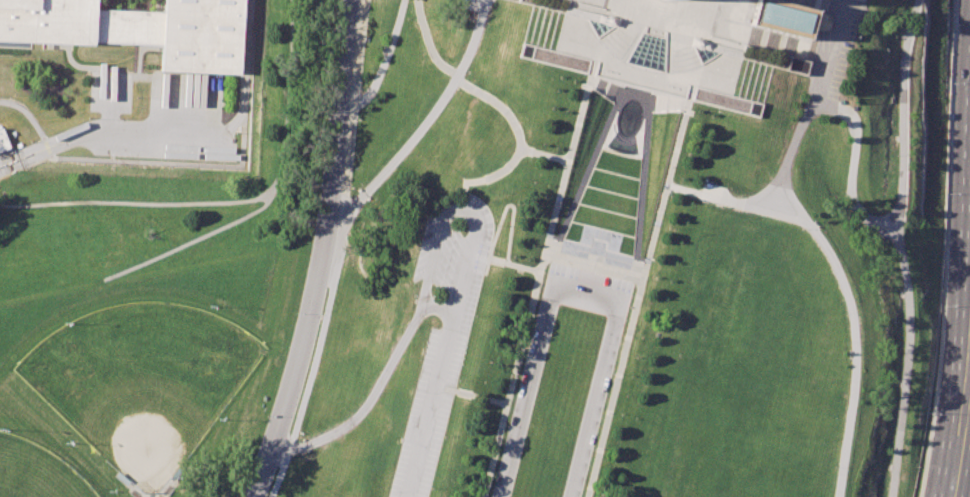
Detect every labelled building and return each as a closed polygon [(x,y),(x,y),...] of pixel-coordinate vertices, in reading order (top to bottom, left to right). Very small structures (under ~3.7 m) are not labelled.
[(160,43),(0,39),(0,0),(98,0),(98,9),(162,11),(163,0),(243,0),(240,73),(158,69),(160,43)] [(563,12),(516,0),(827,0),(809,62),(805,75),(785,69),(770,65),(763,64),(757,62),(751,60),(745,59),(739,57),(730,96),(695,88),(687,85),(683,98),(594,76),(597,61),(589,60),(554,51),(563,12)] [(11,146),(3,127),(0,128),(0,151),(11,146)]
